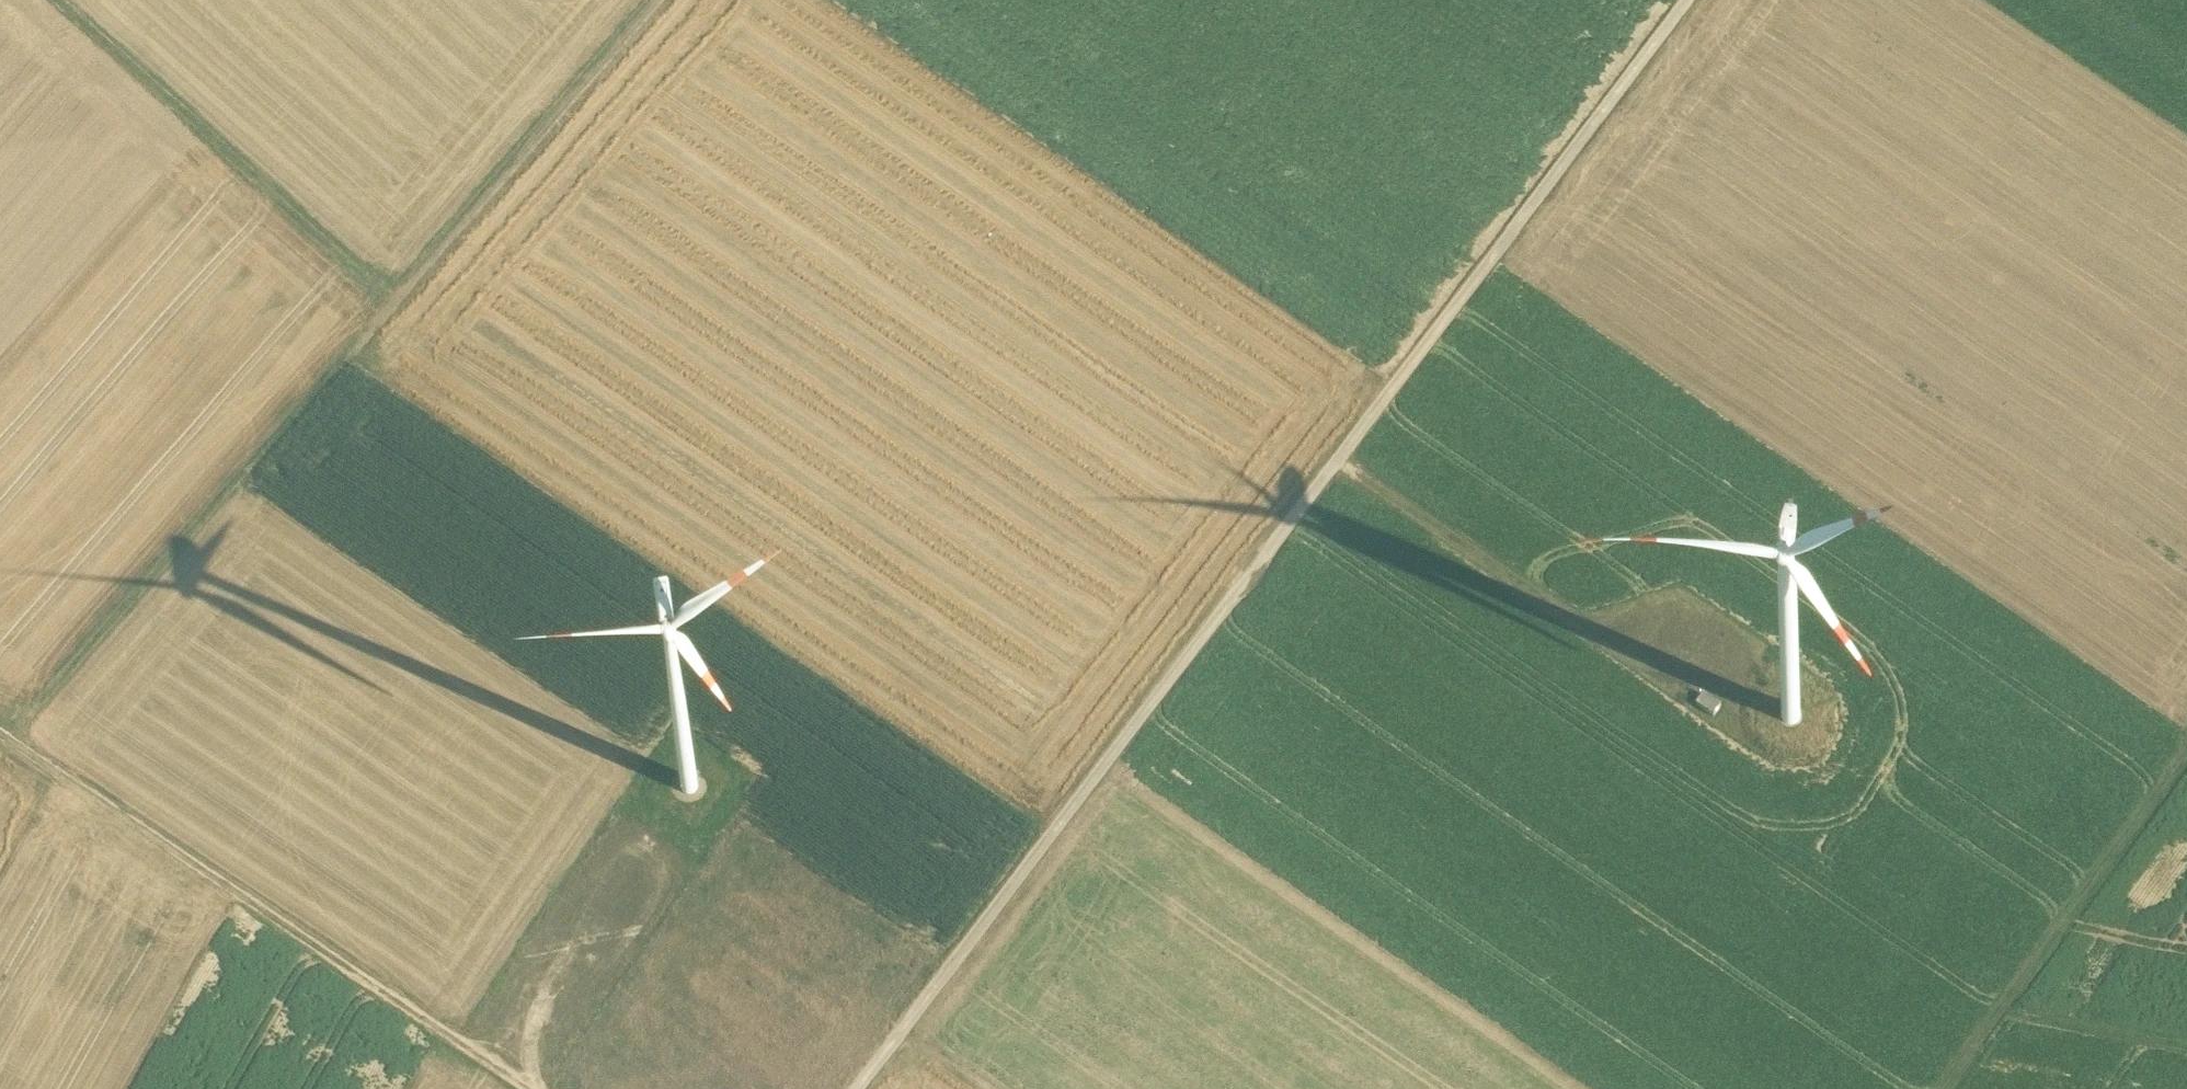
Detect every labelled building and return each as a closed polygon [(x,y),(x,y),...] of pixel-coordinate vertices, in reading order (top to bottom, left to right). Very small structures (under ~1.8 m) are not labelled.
[(1705,694),(1698,705),(1718,718),(1725,707),(1705,694)]
